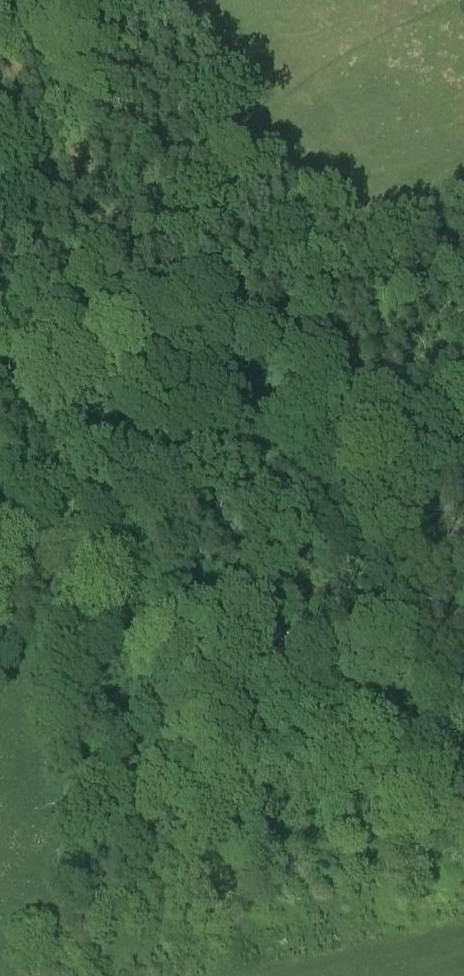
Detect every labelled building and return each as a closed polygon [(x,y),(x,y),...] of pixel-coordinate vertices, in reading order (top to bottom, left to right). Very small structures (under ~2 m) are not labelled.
[(247,865),(260,871),(262,866),(250,860),(247,865)] [(240,872),(239,878),(262,882),(263,877),(240,872)]
